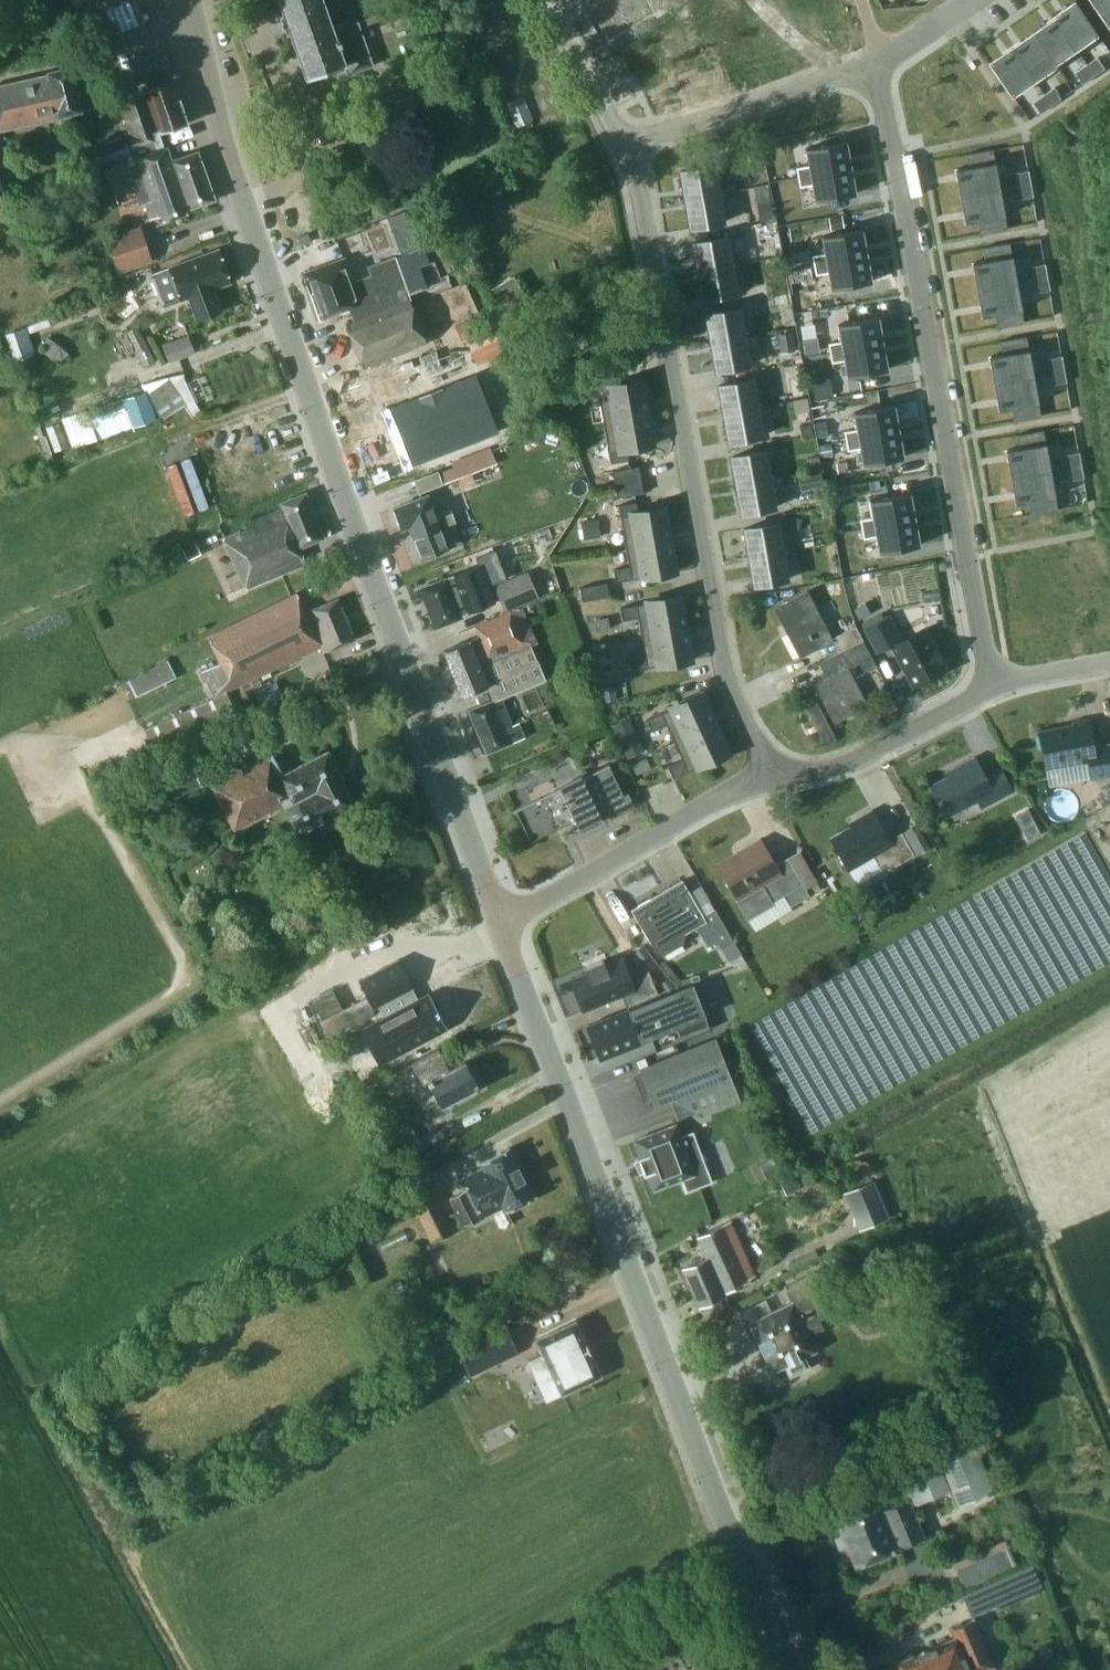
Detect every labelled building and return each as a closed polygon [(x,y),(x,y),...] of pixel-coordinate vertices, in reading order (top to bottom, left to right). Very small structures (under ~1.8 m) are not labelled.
[(283,13),(280,14),(286,33),(290,31),(306,78),(344,64),(348,74),(373,65),(358,21),(334,30),(323,0),(279,0),(283,13)] [(590,10),(604,36),(650,11),(644,0),(608,0),(590,10)] [(1109,22),(1109,0),(1095,0),(1109,22)] [(1078,1),(1055,16),(1078,50),(1100,34),(1078,1)] [(1056,65),(1078,50),(1055,16),(1033,32),(1056,65)] [(1033,80),(1056,65),(1033,32),(1011,47),(1033,80)] [(1012,95),(1033,80),(1011,47),(989,62),(1012,95)] [(1099,57),(1088,64),(1096,76),(1107,68),(1106,68),(1099,57)] [(1088,64),(1077,72),(1084,83),(1085,83),(1096,76),(1088,64)] [(81,110),(70,67),(46,72),(46,75),(0,86),(0,130),(81,110)] [(129,132),(93,144),(100,165),(163,144),(160,133),(189,123),(174,81),(119,100),(129,132)] [(1055,87),(1043,95),(1051,106),(1063,98),(1062,98),(1055,87)] [(377,109),(386,132),(430,113),(420,90),(377,109)] [(516,127),(533,119),(523,95),(506,103),(516,127)] [(1043,95),(1033,102),(1040,113),(1051,106),(1043,95)] [(12,180),(0,138),(0,183),(12,180)] [(811,164),(797,166),(799,176),(854,165),(849,140),(808,148),(811,164)] [(127,161),(105,169),(114,193),(134,186),(140,204),(145,202),(150,217),(161,213),(163,220),(190,211),(189,208),(215,199),(197,151),(172,160),(167,147),(139,157),(137,153),(126,157),(127,161)] [(968,167),(955,170),(960,196),(1000,189),(993,149),(966,154),(968,167)] [(90,165),(89,165),(87,157),(74,160),(79,179),(93,176),(90,165)] [(680,172),(685,200),(719,193),(714,165),(680,172)] [(854,165),(799,176),(801,186),(813,183),(817,200),(859,192),(854,165)] [(1028,170),(1015,173),(1017,186),(1031,183),(1029,170),(1028,170)] [(1031,183),(1017,186),(1020,199),(1033,197),(1034,197),(1031,183)] [(755,186),(762,221),(773,219),(766,184),(755,186)] [(1000,189),(960,196),(965,223),(978,220),(980,233),(1007,229),(1000,189)] [(724,221),(719,193),(685,200),(690,228),(724,221)] [(410,223),(405,211),(387,217),(392,229),(410,223)] [(845,228),(843,216),(829,218),(831,230),(845,228)] [(153,260),(141,226),(107,238),(119,272),(153,260)] [(827,252),(814,255),(815,263),(869,254),(865,228),(824,235),(827,252)] [(692,243),(698,271),(732,265),(727,237),(692,243)] [(986,260),(972,263),(977,290),(1017,282),(1010,243),(984,248),(986,260)] [(232,283),(220,248),(169,267),(180,299),(180,301),(189,298),(197,321),(223,312),(215,289),(232,283)] [(869,254),(815,263),(817,274),(830,272),(833,288),(874,280),(869,254)] [(345,324),(363,367),(427,342),(394,256),(368,266),(371,274),(354,280),(346,258),(304,274),(321,318),(349,308),(354,321),(345,324)] [(1045,263),(1032,265),(1034,279),(1048,276),(1045,263)] [(737,293),(732,265),(698,271),(703,299),(737,293)] [(169,267),(151,273),(162,306),(180,299),(169,267)] [(1048,276),(1034,279),(1037,293),(1050,290),(1048,276)] [(1017,282),(977,290),(982,316),(995,314),(997,327),(1024,322),(1017,282)] [(705,314),(710,342),(745,336),(740,308),(705,314)] [(842,341),(829,343),(830,351),(885,341),(880,316),(839,323),(842,341)] [(475,321),(456,328),(461,339),(486,329),(481,318),(475,321)] [(26,326),(6,333),(15,360),(35,354),(26,326)] [(128,326),(120,332),(129,348),(135,345),(133,341),(135,339),(128,326)] [(795,351),(793,332),(781,334),(783,353),(795,351)] [(170,361),(194,350),(186,334),(162,345),(170,361)] [(750,364),(745,336),(710,342),(715,370),(750,364)] [(1002,354),(989,357),(994,383),(1034,376),(1027,336),(1000,341),(1002,354)] [(135,339),(133,341),(135,345),(144,365),(153,361),(140,337),(135,339)] [(820,353),(818,338),(803,340),(806,355),(820,353)] [(505,354),(499,340),(472,352),(477,365),(505,354)] [(885,341),(830,351),(832,361),(846,359),(849,375),(889,368),(885,341)] [(429,376),(462,366),(457,346),(423,356),(429,376)] [(1062,356),(1048,358),(1051,373),(1065,370),(1062,356)] [(1065,370),(1051,373),(1053,385),(1066,382),(1067,382),(1065,370)] [(476,374),(387,409),(409,466),(499,431),(476,374)] [(604,420),(648,412),(643,381),(616,386),(614,374),(596,377),(604,420)] [(1034,376),(994,383),(999,410),(1011,408),(1014,421),(1041,416),(1034,376)] [(830,377),(812,380),(815,399),(832,396),(830,377)] [(170,379),(148,393),(159,410),(163,416),(165,419),(187,406),(181,396),(170,379)] [(718,386),(723,414),(758,407),(753,379),(718,386)] [(135,394),(86,409),(69,416),(70,417),(80,443),(81,445),(118,431),(145,422),(135,394)] [(858,428),(845,431),(846,439),(901,429),(896,404),(855,411),(858,428)] [(763,435),(758,407),(723,414),(728,441),(763,435)] [(648,412),(604,420),(611,463),(629,459),(627,448),(654,444),(648,412)] [(70,417),(64,420),(74,445),(80,443),(70,417)] [(60,422),(50,425),(59,450),(69,447),(60,422)] [(813,435),(811,424),(799,426),(801,437),(813,435)] [(827,427),(817,430),(819,438),(829,436),(827,427)] [(901,429),(846,439),(848,449),(861,447),(864,464),(906,456),(901,429)] [(1019,448),(1006,450),(1011,477),(1051,470),(1044,430),(1016,435),(1019,448)] [(832,444),(820,446),(822,458),(833,456),(832,444)] [(419,493),(497,463),(490,447),(452,462),(454,467),(438,473),(438,471),(414,480),(419,493)] [(731,457),(736,485),(771,479),(765,451),(731,457)] [(1079,452),(1066,454),(1068,467),(1082,464),(1079,452)] [(819,456),(810,457),(812,471),(821,469),(819,456)] [(1082,464),(1068,467),(1071,481),(1083,479),(1084,479),(1082,464)] [(615,484),(642,479),(639,465),(612,470),(615,484)] [(1051,470),(1011,477),(1015,504),(1028,501),(1031,514),(1058,510),(1051,470)] [(821,473),(799,476),(801,490),(823,487),(823,486),(821,473)] [(642,479),(615,484),(617,497),(644,492),(642,479)] [(771,480),(771,479),(736,485),(741,513),(776,507),(771,480)] [(881,488),(880,480),(869,482),(870,490),(881,488)] [(241,576),(246,589),(305,563),(299,547),(324,536),(305,491),(280,503),(281,507),(250,520),(253,526),(224,538),(241,576)] [(437,511),(429,491),(395,504),(396,508),(393,512),(397,522),(402,523),(403,525),(411,522),(423,555),(463,540),(456,519),(457,519),(452,505),(437,511)] [(874,516),(861,518),(862,527),(917,517),(912,491),(871,499),(874,516)] [(626,547),(671,539),(665,508),(638,513),(636,502),(619,505),(626,547)] [(830,517),(829,508),(817,509),(818,518),(830,517)] [(917,517),(862,527),(864,537),(877,535),(880,551),(921,543),(917,517)] [(581,520),(585,539),(601,537),(598,518),(581,520)] [(744,529),(749,557),(783,551),(778,523),(744,529)] [(671,539),(626,547),(629,566),(614,569),(616,581),(676,571),(671,539)] [(197,543),(183,550),(188,560),(202,554),(197,543)] [(788,579),(783,551),(749,557),(754,585),(788,579)] [(480,565),(420,588),(435,627),(463,616),(462,614),(494,602),(480,565)] [(494,585),(505,611),(539,597),(528,571),(494,585)] [(580,587),(583,601),(610,596),(607,582),(580,587)] [(774,608),(800,656),(832,639),(807,591),(774,608)] [(214,697),(227,691),(320,648),(323,654),(354,639),(337,598),(305,612),(296,593),(208,636),(220,663),(202,671),(214,697)] [(642,635),(686,628),(681,596),(621,607),(623,620),(638,617),(642,635)] [(854,610),(860,620),(871,613),(866,603),(854,610)] [(537,660),(536,661),(529,645),(536,642),(522,606),(475,626),(479,635),(444,650),(463,696),(492,683),(499,698),(545,679),(537,660)] [(889,615),(864,628),(878,653),(891,646),(912,686),(945,669),(943,665),(945,664),(934,642),(932,643),(924,629),(902,640),(889,615)] [(611,628),(609,617),(594,620),(596,631),(611,628)] [(839,651),(861,639),(855,626),(833,638),(839,651)] [(686,628),(642,635),(645,654),(629,657),(631,669),(692,659),(686,628)] [(861,639),(839,651),(840,652),(819,663),(827,678),(814,684),(834,722),(867,705),(848,668),(860,662),(865,671),(875,665),(861,639)] [(614,641),(593,644),(597,673),(618,671),(614,641)] [(137,697),(177,676),(168,659),(128,679),(137,697)] [(263,707),(283,699),(276,682),(256,690),(263,707)] [(154,748),(236,710),(227,691),(145,729),(154,748)] [(674,742),(716,723),(703,694),(647,719),(652,731),(666,724),(674,742)] [(512,724),(501,699),(493,702),(492,700),(468,710),(486,753),(524,737),(518,722),(512,724)] [(837,740),(816,700),(804,706),(826,746),(837,740)] [(1088,719),(1073,722),(1073,724),(1039,731),(1046,769),(1089,761),(1092,778),(1109,775),(1109,744),(1093,747),(1088,719)] [(716,723),(674,742),(682,759),(667,765),(673,777),(729,752),(716,723)] [(638,737),(621,745),(627,759),(645,751),(638,737)] [(316,824),(320,833),(344,821),(339,812),(355,803),(327,750),(282,773),(270,751),(210,783),(234,828),(283,803),(298,833),(316,824)] [(1000,769),(985,777),(974,757),(953,768),(955,771),(929,785),(946,817),(977,800),(982,808),(1012,791),(1000,769)] [(632,764),(637,775),(649,770),(644,759),(632,764)] [(158,782),(167,801),(201,784),(189,760),(162,774),(165,779),(158,782)] [(560,787),(515,809),(530,840),(574,819),(579,828),(609,813),(610,816),(634,804),(628,792),(623,794),(608,764),(582,777),(560,787)] [(1038,784),(1041,796),(1052,794),(1049,781),(1038,784)] [(854,820),(856,823),(830,838),(848,869),(873,854),(884,872),(914,854),(901,833),(890,839),(872,809),(854,820)] [(1042,834),(1035,821),(1022,827),(1028,841),(1042,834)] [(776,865),(760,838),(716,864),(749,919),(774,905),(772,902),(784,895),(791,905),(809,895),(788,858),(776,865)] [(931,848),(926,840),(916,846),(921,854),(931,848)] [(703,915),(682,880),(631,910),(659,956),(684,942),(686,932),(706,920),(721,946),(720,947),(728,961),(730,960),(741,953),(714,909),(703,915)] [(642,947),(636,952),(642,961),(649,956),(642,947)] [(393,1055),(394,1055),(448,1027),(440,1011),(445,1008),(436,992),(432,995),(430,991),(418,997),(412,986),(415,985),(400,956),(359,978),(374,1007),(378,1004),(384,1015),(375,1019),(393,1055)] [(587,975),(571,981),(585,1018),(635,998),(637,1004),(657,995),(651,978),(632,985),(622,961),(606,967),(604,962),(585,970),(587,975)] [(650,1037),(656,1050),(710,1029),(692,983),(591,1024),(603,1055),(650,1037)] [(345,1008),(320,1020),(328,1036),(353,1024),(345,1008)] [(740,1100),(715,1038),(639,1068),(654,1106),(669,1100),(676,1117),(699,1108),(702,1115),(740,1100)] [(412,1062),(423,1083),(428,1080),(441,1106),(478,1087),(464,1061),(448,1069),(437,1049),(412,1062)] [(678,1123),(637,1140),(644,1157),(642,1158),(648,1173),(650,1172),(657,1189),(686,1177),(691,1190),(715,1180),(696,1130),(683,1135),(678,1123)] [(400,1157),(405,1167),(428,1153),(412,1125),(382,1142),(393,1161),(400,1157)] [(503,1206),(505,1210),(532,1197),(507,1147),(481,1161),(483,1166),(460,1177),(466,1189),(449,1198),(462,1225),(481,1216),(482,1217),(503,1206)] [(778,1158),(761,1167),(767,1179),(784,1170),(778,1158)] [(787,1195),(802,1188),(796,1176),(781,1183),(787,1195)] [(844,1193),(860,1231),(890,1218),(874,1180),(844,1193)] [(410,1199),(430,1241),(453,1230),(433,1188),(410,1199)] [(682,1268),(700,1307),(725,1296),(724,1293),(754,1276),(730,1221),(697,1236),(707,1257),(682,1268)] [(785,1364),(790,1375),(809,1366),(803,1355),(815,1349),(808,1335),(822,1328),(812,1308),(830,1299),(817,1270),(784,1286),(791,1302),(749,1322),(772,1370),(785,1364)] [(527,1360),(546,1400),(599,1375),(574,1321),(536,1338),(543,1353),(527,1360)] [(517,1349),(505,1325),(458,1347),(469,1372),(517,1349)] [(915,1502),(986,1473),(970,1435),(900,1465),(915,1502)] [(834,1513),(856,1565),(924,1537),(908,1499),(882,1509),(876,1496),(834,1513)] [(1033,1568),(964,1597),(970,1612),(988,1604),(989,1606),(995,1603),(994,1601),(1001,1598),(1003,1602),(1016,1597),(1014,1593),(1039,1582),(1033,1568)] [(973,1619),(950,1628),(954,1637),(897,1662),(901,1669),(981,1669),(993,1665),(973,1619)]
